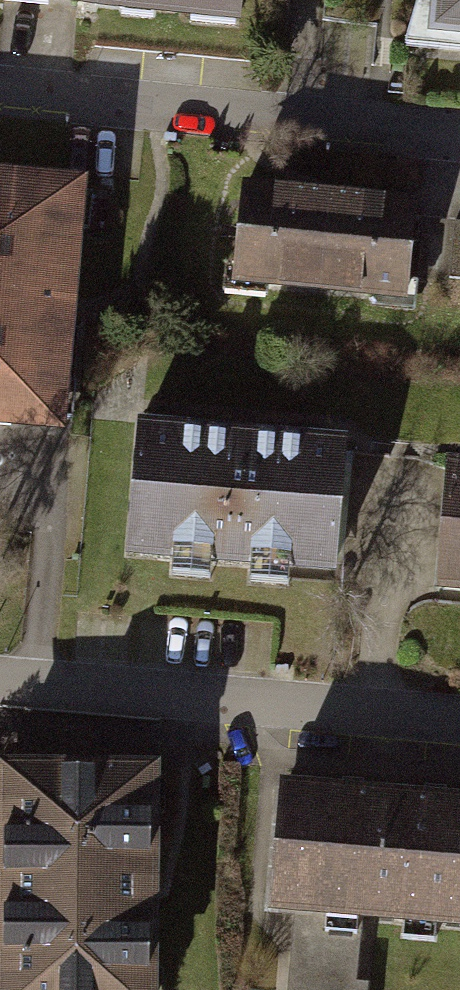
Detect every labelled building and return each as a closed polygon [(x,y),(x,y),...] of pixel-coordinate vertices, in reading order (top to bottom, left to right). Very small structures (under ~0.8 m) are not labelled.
[(241,25),(244,0),(26,0),(241,25)] [(432,41),(459,44),(459,0),(436,0),(432,41)] [(0,169),(0,431),(47,436),(75,177),(0,169)] [(411,203),(233,187),(223,294),(401,311),(411,203)] [(345,446),(138,432),(129,565),(336,579),(345,446)] [(449,476),(440,597),(459,598),(459,476),(449,476)] [(459,906),(459,786),(289,778),(283,898),(329,900),(356,901),(459,906)] [(0,785),(0,989),(164,989),(163,784),(0,785)] [(356,901),(329,900),(325,984),(305,983),(305,989),(352,989),(356,901)]
